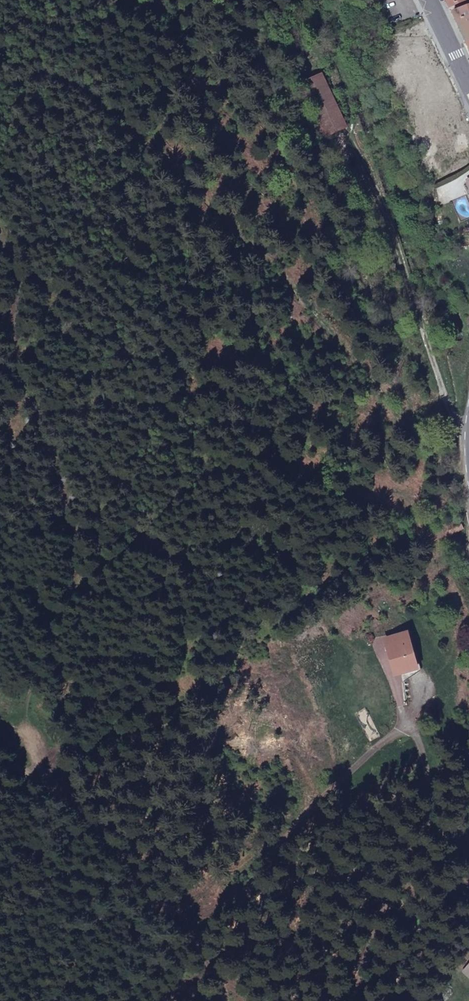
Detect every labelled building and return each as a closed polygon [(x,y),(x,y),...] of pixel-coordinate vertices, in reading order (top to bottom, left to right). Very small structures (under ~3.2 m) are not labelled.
[(468,49),(468,6),(452,12),(468,49)] [(322,75),(303,84),(327,136),(346,127),(322,75)] [(465,528),(460,522),(448,530),(452,536),(465,528)] [(387,642),(396,674),(418,668),(407,634),(397,636),(397,639),(387,642)]
